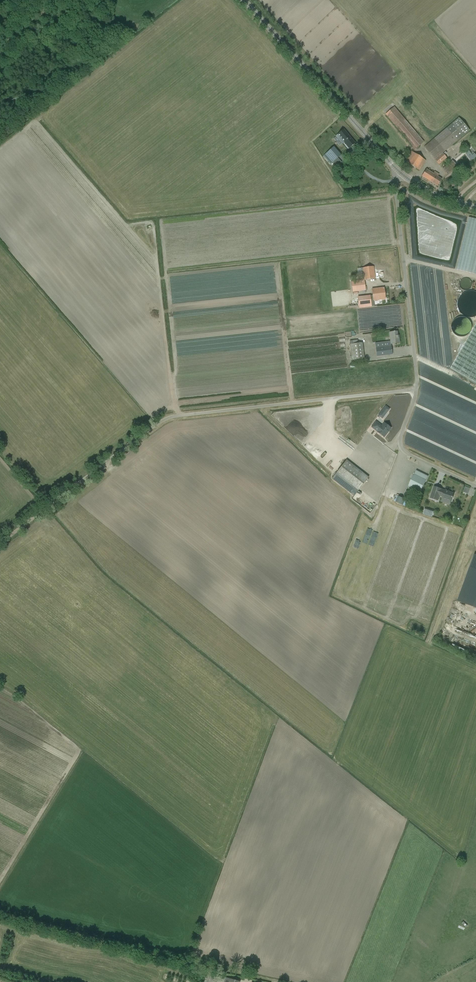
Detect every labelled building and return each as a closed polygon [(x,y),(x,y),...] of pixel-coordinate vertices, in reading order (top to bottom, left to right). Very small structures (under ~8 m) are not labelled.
[(415,149),(419,146),(424,142),(394,107),(389,111),(385,114),(415,149)] [(443,153),(457,141),(469,130),(458,118),(428,144),(424,147),(439,165),(443,161),(447,158),(443,153)] [(344,142),(349,148),(355,144),(343,130),(336,136),(342,144),(344,142)] [(333,147),(323,156),(331,164),(340,156),(341,155),(334,147),(333,147)] [(363,149),(357,155),(360,159),(367,153),(363,149)] [(405,161),(419,171),(426,161),(412,151),(405,161)] [(461,167),(466,163),(463,160),(461,162),(458,158),(455,161),(461,167)] [(457,166),(456,164),(452,161),(446,166),(442,169),(447,174),(451,171),(457,166)] [(437,186),(442,179),(438,177),(439,175),(434,172),(433,174),(426,169),(422,176),(437,186)] [(419,208),(419,251),(430,254),(430,248),(434,246),(436,246),(436,241),(438,240),(439,237),(438,236),(431,236),(434,235),(437,235),(440,234),(440,230),(438,229),(438,226),(436,222),(437,220),(437,215),(441,215),(442,218),(443,214),(446,213),(430,208),(430,209),(427,209),(425,206),(424,206),(422,206),(418,205),(419,208)] [(456,270),(475,275),(475,219),(468,218),(456,270)] [(353,292),(361,291),(366,290),(364,280),(375,279),(374,266),(361,268),(362,280),(351,282),(353,292)] [(373,301),(385,299),(384,288),(372,289),(373,301)] [(372,307),(370,295),(358,297),(359,308),(372,307)] [(451,368),(475,383),(475,324),(451,368)] [(377,356),(387,355),(392,355),(391,344),(399,343),(399,338),(398,339),(397,332),(395,332),(395,331),(394,332),(392,332),(389,333),(390,341),(376,343),(377,356)] [(362,343),(350,345),(352,360),(364,359),(362,343)] [(382,419),(390,409),(385,406),(378,416),(382,419)] [(371,427),(375,431),(377,432),(380,435),(384,438),(387,434),(386,433),(390,428),(384,423),(382,426),(376,421),(371,427)] [(354,496),(358,491),(369,478),(346,460),(332,479),(354,496)] [(420,492),(428,476),(416,470),(408,486),(420,492)] [(434,486),(430,498),(438,501),(440,496),(443,497),(442,498),(451,501),(452,498),(453,498),(453,496),(454,493),(449,492),(449,491),(445,489),(444,491),(442,490),(442,489),(434,486)] [(463,518),(457,516),(454,524),(460,526),(463,518)] [(474,554),(473,559),(457,601),(475,608),(475,555),(474,554)] [(453,644),(451,646),(475,658),(475,655),(453,644)]
